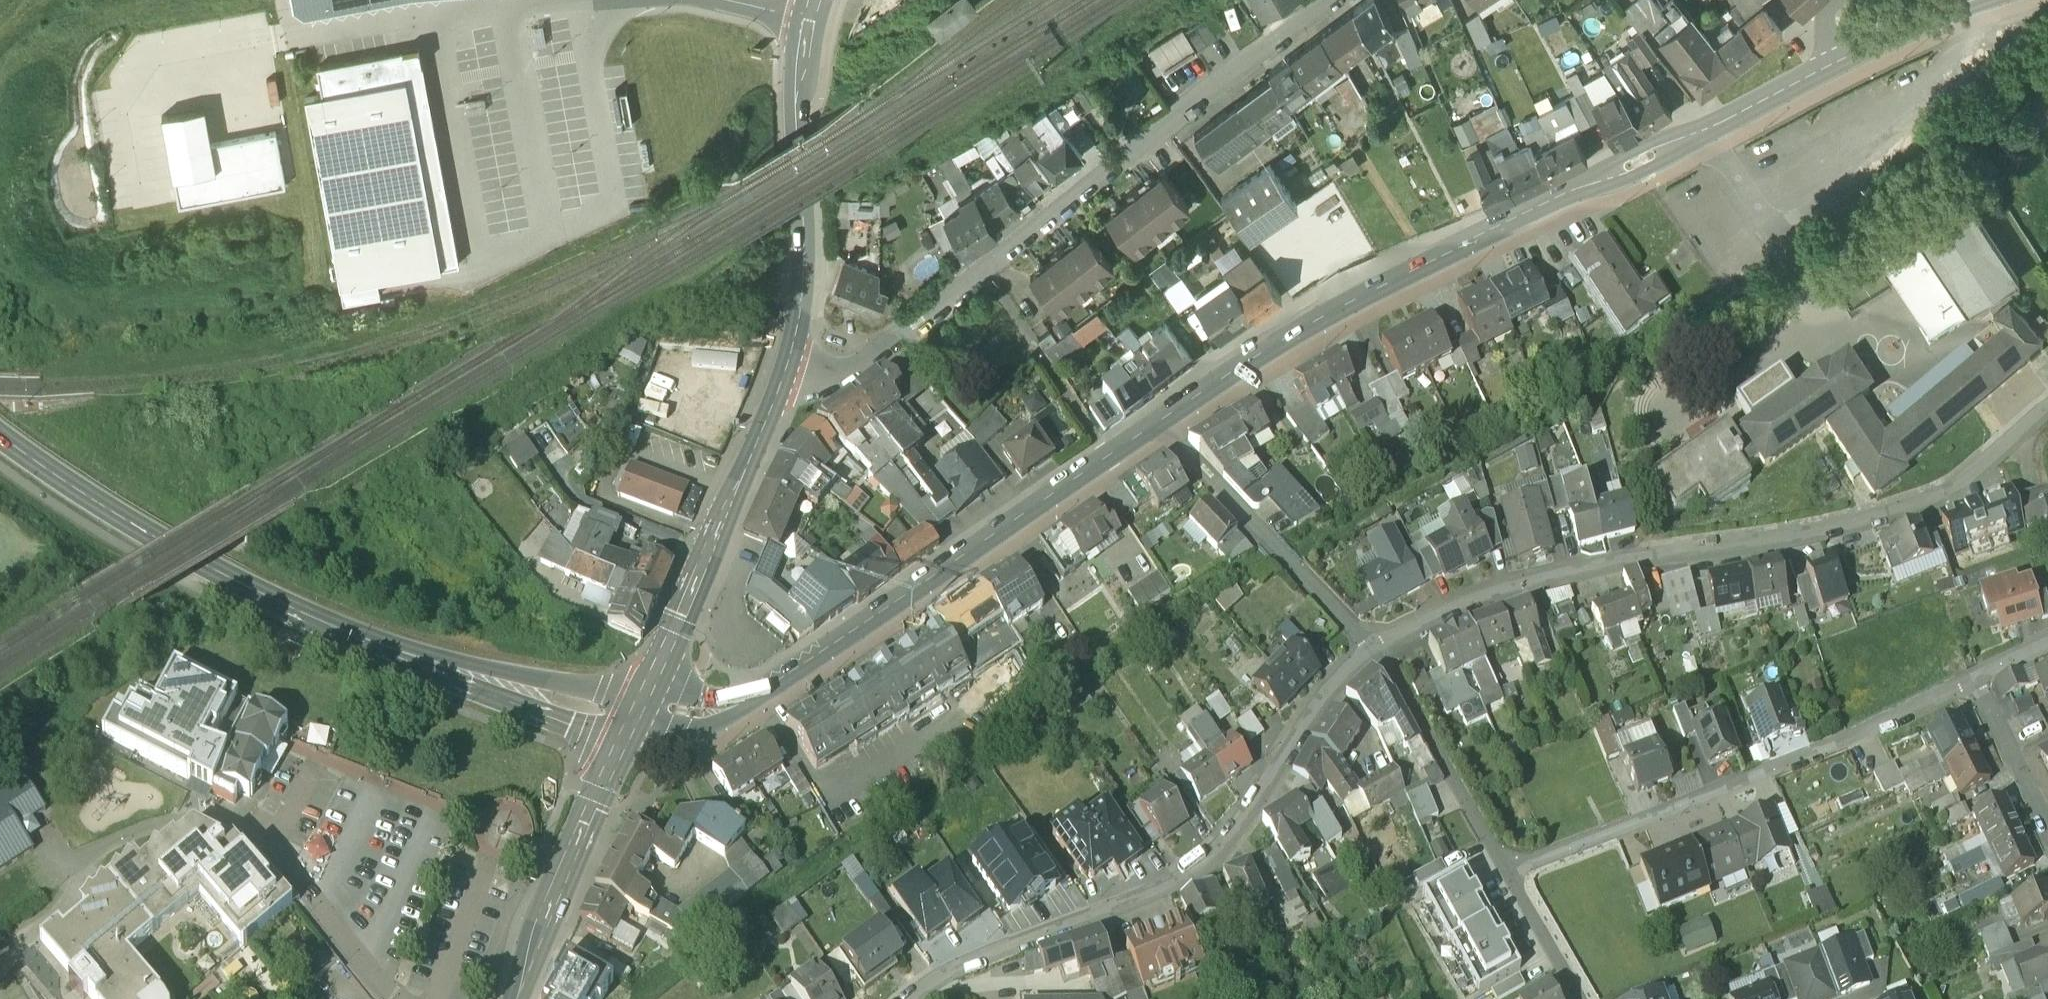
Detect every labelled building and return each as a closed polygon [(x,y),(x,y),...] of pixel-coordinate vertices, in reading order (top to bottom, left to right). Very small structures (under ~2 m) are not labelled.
[(294,10),(305,18),(402,0),(292,0),(294,10)] [(1261,12),(1273,5),(1278,6),(1282,4),(1282,0),(1254,0),(1261,12)] [(1353,7),(1370,39),(1390,24),(1377,0),(1363,0),(1353,7)] [(1410,3),(1420,19),(1443,6),(1440,0),(1416,0),(1410,3)] [(1662,9),(1660,7),(1659,8),(1653,0),(1638,0),(1624,11),(1639,31),(1648,25),(1661,41),(1662,41),(1672,32),(1671,31),(1690,15),(1677,0),(1673,0),(1662,9)] [(1764,9),(1759,3),(1757,0),(1721,0),(1741,26),(1764,9)] [(1790,1),(1801,13),(1816,0),(1792,0),(1790,1)] [(1353,7),(1320,33),(1340,61),(1370,39),(1353,7)] [(1782,32),(1764,9),(1741,26),(1759,50),(1782,32)] [(1492,40),(1478,10),(1465,20),(1477,46),(1492,40)] [(1213,13),(1183,32),(1196,51),(1226,32),(1213,13)] [(1690,15),(1671,31),(1672,32),(1687,50),(1694,49),(1698,54),(1713,42),(1690,15)] [(1741,26),(1716,45),(1736,68),(1759,50),(1741,26)] [(1407,28),(1395,34),(1409,67),(1422,61),(1407,28)] [(1182,30),(1148,51),(1162,74),(1196,53),(1182,30)] [(1657,55),(1639,31),(1628,39),(1645,62),(1657,55)] [(1687,50),(1672,32),(1662,41),(1682,65),(1698,54),(1694,49),(1687,50)] [(1340,61),(1320,33),(1288,57),(1309,85),(1340,61)] [(1370,39),(1340,61),(1343,66),(1372,44),(1370,39)] [(1682,65),(1679,68),(1701,95),(1736,68),(1716,45),(1713,42),(1698,54),(1682,65)] [(317,67),(323,94),(306,97),(344,299),(381,292),(377,275),(459,259),(420,48),(317,67)] [(1288,57),(1269,71),(1271,75),(1286,102),(1291,98),(1309,85),(1288,57)] [(1649,81),(1639,65),(1628,72),(1631,77),(1638,88),(1649,81)] [(1117,66),(1095,78),(1114,109),(1135,95),(1117,66)] [(620,67),(597,71),(604,114),(628,110),(620,67)] [(1367,88),(1357,71),(1350,77),(1360,93),(1367,88)] [(1271,75),(1237,101),(1245,113),(1246,113),(1262,133),(1292,111),(1289,106),(1286,102),(1271,75)] [(1350,77),(1349,76),(1337,85),(1349,103),(1361,95),(1360,93),(1350,77)] [(1629,94),(1618,78),(1612,83),(1617,90),(1622,98),(1629,94)] [(1649,81),(1638,88),(1643,94),(1653,88),(1649,81)] [(1089,82),(1071,96),(1084,114),(1103,100),(1089,82)] [(1587,88),(1575,95),(1590,122),(1601,116),(1593,103),(1594,102),(1587,88)] [(1643,94),(1627,105),(1644,130),(1645,132),(1671,115),(1653,88),(1643,94)] [(1594,102),(1593,103),(1601,116),(1617,146),(1644,130),(1627,105),(1622,98),(1617,90),(1594,102)] [(1070,95),(1046,108),(1053,118),(1062,130),(1067,126),(1084,114),(1071,96),(1070,95)] [(1590,122),(1575,95),(1566,100),(1574,116),(1579,128),(1590,122)] [(1566,100),(1535,113),(1542,130),(1574,116),(1566,100)] [(1297,108),(1294,102),(1289,106),(1292,111),(1292,112),(1297,108)] [(162,117),(180,207),(288,185),(277,130),(213,143),(206,108),(162,117)] [(1046,108),(1020,128),(1027,138),(1053,118),(1046,108)] [(1297,108),(1292,112),(1296,118),(1301,114),(1297,108)] [(1233,121),(1233,122),(1249,143),(1262,133),(1246,113),(1245,113),(1233,121)] [(1219,114),(1194,133),(1218,166),(1249,143),(1233,122),(1233,121),(1229,116),(1219,114)] [(1053,118),(1027,138),(1038,153),(1064,133),(1062,130),(1053,118)] [(1506,122),(1485,135),(1491,148),(1495,146),(1512,135),(1506,122)] [(1012,131),(998,142),(1003,150),(1014,165),(1028,155),(1026,150),(1012,131)] [(1064,133),(1038,153),(1056,176),(1082,156),(1065,134),(1064,133)] [(1474,135),(1458,143),(1465,157),(1466,157),(1479,150),(1478,133),(1474,135)] [(1573,134),(1534,153),(1539,162),(1548,181),(1587,161),(1573,134)] [(982,157),(973,143),(952,154),(961,169),(982,157)] [(1532,149),(1517,154),(1524,170),(1539,162),(1534,153),(1532,149)] [(1014,165),(1003,150),(994,156),(1005,172),(1014,165)] [(1491,177),(1479,150),(1466,157),(1478,183),(1491,177)] [(952,154),(918,173),(926,186),(961,169),(952,154)] [(1047,181),(1028,155),(1014,165),(1032,192),(1047,181)] [(1513,158),(1498,164),(1502,172),(1505,179),(1519,172),(1513,158)] [(1519,172),(1505,179),(1513,197),(1548,181),(1539,162),(1524,170),(1519,172)] [(1032,192),(1014,165),(1005,172),(997,178),(1016,204),(1032,192)] [(1270,166),(1222,199),(1249,239),(1264,228),(1297,206),(1270,166)] [(1491,177),(1478,183),(1480,190),(1479,191),(1488,209),(1513,197),(1505,179),(1502,172),(1491,177)] [(1114,211),(1107,217),(1134,252),(1189,209),(1162,175),(1155,180),(1148,185),(1141,191),(1131,198),(1121,206),(1114,211)] [(1152,176),(1145,181),(1148,185),(1155,180),(1152,176)] [(997,178),(975,193),(993,223),(1016,205),(1016,204),(997,178)] [(1137,186),(1127,193),(1131,198),(1141,191),(1137,186)] [(974,191),(960,200),(961,202),(943,213),(964,248),(967,247),(966,246),(984,235),(984,236),(987,234),(987,233),(994,229),(994,230),(996,229),(993,223),(975,193),(974,191)] [(2021,286),(1961,192),(1909,225),(1969,318),(1987,307),(2015,290),(2021,286)] [(1118,202),(1111,207),(1114,211),(1121,206),(1118,202)] [(1969,318),(1909,225),(1871,249),(1931,342),(1969,318)] [(1219,247),(1207,231),(1198,238),(1209,254),(1219,247)] [(1038,270),(1030,277),(1057,311),(1113,267),(1086,233),(1078,239),(1072,244),(1065,250),(1055,257),(1045,265),(1038,270)] [(1076,235),(1069,241),(1072,244),(1078,239),(1076,235)] [(1606,242),(1576,262),(1625,335),(1655,315),(1651,309),(1665,300),(1654,283),(1640,292),(1606,242)] [(1061,245),(1051,253),(1055,257),(1065,250),(1061,245)] [(1199,246),(1180,250),(1182,263),(1201,259),(1199,246)] [(866,265),(845,257),(840,269),(862,277),(866,265)] [(1042,261),(1035,267),(1038,270),(1045,265),(1042,261)] [(1167,261),(1150,273),(1157,282),(1161,287),(1164,291),(1180,279),(1167,261)] [(1243,261),(1224,275),(1231,284),(1238,294),(1257,281),(1254,277),(1243,261)] [(1530,268),(1490,288),(1508,324),(1509,324),(1522,317),(1523,317),(1520,310),(1540,300),(1545,298),(1530,268)] [(862,277),(840,269),(832,291),(876,308),(884,286),(862,277)] [(1257,281),(1238,294),(1254,318),(1282,298),(1265,275),(1262,271),(1254,277),(1257,281)] [(1157,282),(1150,273),(1139,282),(1146,291),(1154,293),(1161,287),(1157,282)] [(1231,284),(1197,308),(1220,342),(1254,318),(1238,294),(1231,284)] [(1490,288),(1476,294),(1475,293),(1458,301),(1467,319),(1466,320),(1479,346),(1511,330),(1508,324),(1490,288)] [(1545,298),(1540,300),(1547,314),(1552,325),(1573,314),(1561,290),(1545,298)] [(2021,299),(2015,290),(1987,307),(1996,320),(2011,307),(2021,299)] [(1540,300),(1520,310),(1523,317),(1522,317),(1526,324),(1547,314),(1540,300)] [(1087,304),(1057,322),(1062,331),(1092,313),(1087,304)] [(2011,307),(1996,320),(2007,333),(2005,333),(2028,357),(2027,358),(2027,359),(2044,347),(2011,307)] [(1105,324),(1097,313),(1085,321),(1093,333),(1105,324)] [(1526,324),(1522,317),(1509,324),(1517,340),(1530,333),(1526,324)] [(764,319),(754,318),(752,342),(761,343),(764,319)] [(1432,318),(1407,331),(1427,369),(1450,357),(1451,356),(1447,347),(1432,318)] [(1085,321),(1073,330),(1082,341),(1083,341),(1093,333),(1085,321)] [(1165,326),(1152,336),(1160,346),(1173,336),(1165,326)] [(1142,346),(1129,328),(1120,335),(1133,352),(1142,346)] [(1051,330),(1038,340),(1045,351),(1059,340),(1051,330)] [(1059,340),(1045,351),(1053,362),(1068,351),(1071,355),(1086,344),(1083,341),(1082,341),(1073,330),(1059,340)] [(1407,331),(1382,343),(1397,372),(1402,382),(1403,381),(1427,369),(1407,331)] [(1976,357),(1953,376),(1974,402),(2027,358),(2028,357),(2005,333),(1976,357)] [(1160,346),(1149,355),(1170,382),(1194,363),(1173,336),(1160,346)] [(1469,336),(1457,342),(1468,363),(1479,357),(1469,336)] [(635,341),(626,365),(636,368),(644,345),(635,341)] [(1457,342),(1447,347),(1451,356),(1450,357),(1456,369),(1468,363),(1457,342)] [(1965,344),(1888,407),(1899,420),(1953,376),(1976,357),(1965,344)] [(1149,355),(1142,346),(1133,352),(1141,361),(1149,355)] [(1355,376),(1339,349),(1319,361),(1334,388),(1345,382),(1355,376)] [(1141,361),(1131,369),(1152,396),(1170,382),(1149,355),(1141,361)] [(1802,386),(1741,428),(1759,454),(1764,460),(1825,418),(1858,396),(1868,389),(1846,356),(1828,368),(1826,365),(1800,383),(1802,386)] [(899,360),(882,373),(897,393),(900,391),(900,392),(917,380),(899,360)] [(1319,361),(1295,375),(1298,380),(1310,400),(1311,402),(1324,395),(1334,389),(1334,388),(1319,361)] [(1152,396),(1131,369),(1118,379),(1138,406),(1152,396)] [(1397,372),(1387,378),(1398,400),(1409,394),(1403,381),(1402,382),(1397,372)] [(882,373),(875,379),(899,409),(893,414),(913,442),(923,434),(903,409),(909,403),(900,392),(900,391),(897,393),(882,373)] [(1899,420),(1885,433),(1904,459),(1974,402),(1953,376),(1899,420)] [(1398,400),(1387,378),(1369,387),(1376,399),(1377,399),(1389,418),(1403,410),(1398,400)] [(875,379),(851,397),(875,428),(893,414),(899,409),(875,379)] [(1138,406),(1118,379),(1103,391),(1107,396),(1124,417),(1138,406)] [(1305,392),(1298,380),(1293,383),(1301,395),(1302,394),(1305,392)] [(1334,388),(1334,389),(1350,414),(1361,408),(1345,382),(1334,388)] [(1021,399),(1032,414),(1047,403),(1036,388),(1021,399)] [(1310,400),(1305,392),(1302,394),(1306,402),(1310,400)] [(1324,395),(1311,402),(1317,411),(1330,404),(1324,395)] [(1107,396),(1090,408),(1104,430),(1105,431),(1124,417),(1107,396)] [(1885,433),(1858,396),(1825,418),(1866,475),(1875,487),(1907,464),(1904,459),(1885,433)] [(851,397),(816,424),(844,452),(845,451),(855,443),(862,451),(855,457),(860,463),(878,448),(867,434),(875,428),(851,397)] [(1361,408),(1350,414),(1359,430),(1372,421),(1379,431),(1393,424),(1389,418),(1377,399),(1376,399),(1361,408)] [(1252,401),(1190,437),(1213,462),(1244,445),(1264,433),(1267,439),(1272,436),(1252,401)] [(1300,406),(1287,414),(1301,434),(1312,427),(1300,406)] [(988,407),(964,433),(965,434),(980,450),(1006,426),(988,407)] [(571,409),(551,417),(561,439),(581,431),(571,409)] [(893,414),(875,428),(900,462),(901,464),(902,463),(911,457),(919,450),(913,442),(893,414)] [(1725,421),(1651,472),(1674,506),(1698,490),(1707,503),(1751,474),(1744,464),(1759,454),(1741,428),(1734,433),(1725,421)] [(833,448),(811,428),(797,441),(826,467),(829,463),(833,459),(827,453),(833,448)] [(878,448),(860,463),(871,477),(867,481),(901,514),(902,513),(923,531),(926,534),(936,527),(920,507),(890,470),(900,462),(875,428),(867,434),(878,448)] [(1413,430),(1403,436),(1412,448),(1420,443),(1413,430)] [(1007,449),(1003,452),(1021,478),(1050,457),(1032,431),(1014,444),(1007,449)] [(980,450),(965,434),(940,453),(938,473),(965,453),(971,459),(981,452),(980,450)] [(516,473),(537,459),(524,439),(503,453),(516,473)] [(797,441),(779,461),(810,484),(822,471),(826,467),(797,441)] [(1012,441),(1005,446),(1007,449),(1014,444),(1012,441)] [(855,443),(845,451),(854,458),(855,457),(862,451),(855,443)] [(1244,445),(1213,462),(1252,505),(1254,506),(1256,507),(1258,506),(1260,505),(1271,496),(1276,491),(1265,476),(1244,445)] [(1389,455),(1395,466),(1411,458),(1405,447),(1389,455)] [(1003,476),(981,452),(971,459),(990,485),(1003,476)] [(965,453),(938,473),(954,494),(944,501),(947,505),(953,513),(963,506),(964,507),(991,486),(990,485),(971,459),(965,453)] [(1852,455),(1844,461),(1857,480),(1866,475),(1852,455)] [(911,457),(902,463),(929,500),(938,511),(947,505),(944,501),(911,457)] [(1164,458),(1124,485),(1139,508),(1151,499),(1158,509),(1186,489),(1164,458)] [(810,484),(779,461),(767,485),(787,497),(791,493),(799,498),(800,497),(807,503),(817,490),(810,484)] [(1595,462),(1585,464),(1588,474),(1598,472),(1595,462)] [(620,469),(613,487),(617,495),(618,496),(630,466),(629,465),(620,469)] [(684,487),(630,465),(630,466),(618,496),(617,496),(671,518),(684,487)] [(1320,510),(1277,465),(1265,476),(1276,491),(1271,496),(1295,523),(1320,510)] [(1563,472),(1546,476),(1554,506),(1555,508),(1572,504),(1565,481),(1563,472)] [(1606,499),(1598,472),(1588,474),(1596,502),(1606,499)] [(1588,474),(1565,481),(1572,504),(1573,507),(1573,509),(1596,502),(1588,474)] [(1547,481),(1534,484),(1536,491),(1538,491),(1543,509),(1554,506),(1547,481)] [(492,482),(473,494),(479,504),(498,492),(492,482)] [(2015,494),(2022,512),(2047,503),(2047,483),(2015,494)] [(1124,485),(1108,496),(1123,519),(1139,508),(1124,485)] [(2015,494),(2012,485),(1944,509),(1947,516),(1958,547),(2026,523),(2022,512),(2015,494)] [(817,490),(807,503),(817,510),(828,498),(817,490)] [(1536,491),(1503,500),(1518,554),(1553,544),(1543,509),(1538,491),(1536,491)] [(795,509),(764,492),(744,537),(777,551),(795,509)] [(840,493),(833,502),(843,509),(850,499),(840,493)] [(1606,499),(1596,502),(1604,531),(1634,523),(1626,493),(1606,499)] [(865,502),(854,494),(850,499),(843,509),(853,518),(865,502)] [(947,505),(938,511),(929,500),(920,507),(936,527),(953,514),(953,513),(947,505)] [(1596,502),(1573,509),(1573,507),(1571,508),(1580,539),(1604,532),(1604,531),(1596,502)] [(1209,503),(1189,522),(1216,550),(1236,532),(1209,503)] [(2022,512),(2026,523),(2029,522),(2030,527),(2042,523),(2045,532),(2047,531),(2047,503),(2022,512)] [(1452,514),(1446,527),(1448,532),(1428,543),(1443,570),(1445,573),(1490,549),(1489,548),(1477,525),(1473,518),(1471,520),(1464,507),(1452,514)] [(1092,509),(1062,530),(1081,558),(1082,559),(1118,535),(1107,518),(1101,522),(1092,509)] [(591,518),(578,512),(575,517),(589,524),(591,518)] [(1495,515),(1477,525),(1489,548),(1502,541),(1495,515)] [(1958,547),(1947,516),(1935,521),(1939,531),(1943,545),(1945,552),(1958,547)] [(575,517),(561,547),(571,560),(585,530),(589,524),(575,517)] [(589,524),(585,530),(611,541),(611,542),(616,544),(620,535),(615,532),(617,528),(591,518),(589,524)] [(1921,518),(1881,534),(1887,550),(1897,546),(1903,561),(1933,549),(1928,535),(1921,518)] [(1060,527),(1039,542),(1064,578),(1081,567),(1076,561),(1081,558),(1062,530),(1060,527)] [(1394,529),(1371,542),(1380,560),(1362,570),(1379,604),(1421,582),(1409,559),(1394,529)] [(611,541),(585,530),(571,560),(574,563),(593,572),(596,573),(603,557),(604,557),(611,542),(611,541)] [(923,531),(883,555),(896,573),(938,546),(926,534),(923,531)] [(1939,531),(1928,535),(1933,549),(1943,545),(1939,531)] [(1236,532),(1216,550),(1225,560),(1245,542),(1236,532)] [(775,564),(763,558),(755,578),(788,605),(789,605),(793,608),(817,585),(823,594),(838,581),(835,578),(791,543),(775,564)] [(1897,546),(1887,550),(1893,565),(1903,561),(1897,546)] [(878,547),(877,547),(865,555),(885,582),(896,573),(883,555),(881,552),(878,547)] [(1443,570),(1431,548),(1420,554),(1432,576),(1443,570)] [(1832,548),(1807,558),(1810,564),(1823,598),(1824,601),(1849,592),(1832,548)] [(672,562),(647,552),(645,557),(671,568),(674,562),(672,561),(672,562)] [(1782,552),(1750,558),(1756,590),(1757,593),(1782,588),(1784,600),(1792,598),(1782,552)] [(1432,576),(1420,554),(1409,559),(1421,582),(1432,576)] [(865,555),(835,578),(838,581),(855,601),(857,603),(885,582),(865,555)] [(604,557),(603,557),(596,573),(604,576),(611,579),(625,585),(631,588),(639,570),(604,557)] [(639,570),(631,588),(658,599),(671,568),(645,557),(644,558),(643,558),(642,559),(643,560),(639,570)] [(1750,558),(1710,566),(1716,598),(1756,590),(1750,558)] [(1639,561),(1625,565),(1632,583),(1640,603),(1651,599),(1645,581),(1646,580),(1639,561)] [(593,572),(574,563),(565,579),(584,588),(593,572)] [(1690,563),(1662,571),(1673,609),(1701,601),(1690,563)] [(1017,564),(995,578),(993,575),(979,584),(1008,629),(1044,605),(1017,564)] [(1809,603),(1823,598),(1810,564),(1797,569),(1809,603)] [(593,572),(584,588),(596,593),(601,583),(604,576),(596,573),(593,572)] [(1157,573),(1127,593),(1139,611),(1169,591),(1157,573)] [(611,579),(604,576),(601,583),(609,586),(611,579)] [(2029,578),(2016,582),(2014,576),(1981,587),(1989,611),(1997,608),(2002,624),(2037,613),(2040,613),(2032,588),(2029,578)] [(788,605),(755,578),(748,595),(747,597),(748,599),(759,608),(761,607),(792,633),(798,642),(813,631),(804,618),(793,608),(789,605),(788,605)] [(1551,597),(1575,591),(1571,578),(1547,584),(1551,597)] [(823,594),(822,595),(836,614),(855,601),(838,581),(823,594)] [(1212,596),(1223,610),(1243,595),(1232,581),(1212,596)] [(1632,583),(1594,599),(1605,623),(1607,622),(1620,617),(1619,616),(1618,612),(1623,611),(1640,603),(1632,583)] [(2032,588),(2040,613),(2037,613),(2039,617),(2047,614),(2047,596),(2044,584),(2032,588)] [(631,588),(625,585),(616,605),(613,604),(610,610),(614,611),(611,618),(613,618),(644,632),(658,599),(631,588)] [(817,585),(793,608),(804,618),(813,631),(836,614),(822,595),(823,594),(817,585)] [(980,589),(933,620),(940,629),(955,652),(1001,621),(980,589)] [(1572,593),(1546,604),(1551,616),(1577,606),(1572,593)] [(1529,597),(1499,608),(1511,640),(1529,633),(1542,629),(1529,597)] [(1806,600),(1795,603),(1801,622),(1812,619),(1806,600)] [(1499,608),(1467,619),(1482,650),(1511,640),(1499,608)] [(1620,617),(1607,622),(1609,627),(1610,626),(1621,622),(1620,617)] [(639,642),(644,632),(613,618),(608,629),(639,642)] [(1301,633),(1286,618),(1278,627),(1292,641),(1293,640),(1301,633)] [(1482,650),(1467,619),(1443,631),(1460,667),(1475,660),(1484,655),(1482,650)] [(1621,622),(1610,626),(1612,631),(1623,627),(1621,622)] [(940,629),(846,690),(876,737),(971,675),(969,673),(963,664),(955,652),(940,629)] [(1542,629),(1529,633),(1540,662),(1553,657),(1542,629)] [(1460,667),(1443,631),(1429,637),(1444,669),(1446,673),(1460,667)] [(1317,648),(1301,632),(1301,633),(1293,640),(1309,656),(1317,648)] [(1243,645),(1233,634),(1226,640),(1235,651),(1243,645)] [(1292,641),(1273,660),(1299,686),(1319,666),(1309,656),(1293,640),(1292,641)] [(1484,655),(1475,660),(1474,667),(1479,677),(1493,671),(1486,655),(1484,655)] [(1540,662),(1536,664),(1540,673),(1556,667),(1553,657),(1540,662)] [(2037,667),(2034,659),(2022,665),(2029,682),(2041,676),(2037,667)] [(1299,686),(1273,660),(1254,680),(1279,706),(1299,686)] [(974,670),(968,661),(963,664),(969,673),(974,670)] [(2037,667),(2041,676),(2047,693),(2047,663),(2037,667)] [(2022,665),(1997,677),(2004,693),(2012,689),(2029,682),(2022,665)] [(1371,667),(1347,690),(1365,711),(1381,696),(1390,688),(1388,685),(1371,667)] [(1424,667),(1411,674),(1422,698),(1436,692),(1424,667)] [(1460,667),(1446,673),(1444,669),(1433,674),(1448,708),(1460,703),(1479,694),(1470,686),(1460,667)] [(239,699),(175,668),(157,704),(140,695),(135,705),(131,703),(122,720),(114,716),(102,738),(213,792),(217,785),(221,787),(232,765),(233,766),(240,752),(237,750),(244,736),(243,735),(255,711),(237,702),(239,699)] [(1493,671),(1479,677),(1485,691),(1499,684),(1493,671)] [(1512,677),(1500,683),(1506,696),(1518,691),(1512,677)] [(2029,682),(2012,689),(2016,698),(2013,699),(2018,709),(2021,708),(2021,709),(2038,702),(2029,682)] [(1485,691),(1479,694),(1487,711),(1506,702),(1499,684),(1485,691)] [(1406,708),(1394,688),(1388,685),(1390,688),(1381,696),(1392,715),(1406,708)] [(843,687),(788,723),(810,758),(811,757),(817,767),(853,743),(857,749),(876,737),(846,690),(843,687)] [(1219,716),(1231,706),(1217,687),(1204,697),(1219,716)] [(1783,692),(1787,709),(1797,706),(1792,689),(1783,692)] [(1790,727),(1776,691),(1748,702),(1763,738),(1790,727)] [(1479,694),(1460,703),(1468,720),(1487,711),(1479,694)] [(1392,715),(1381,696),(1365,711),(1379,727),(1392,715)] [(1685,700),(1673,705),(1684,731),(1696,727),(1695,724),(1685,700)] [(1333,707),(1312,738),(1329,749),(1337,754),(1338,759),(1360,726),(1333,707)] [(1421,734),(1406,708),(1392,715),(1407,742),(1421,734)] [(1797,709),(1786,713),(1793,732),(1804,727),(1797,709)] [(1264,729),(1251,710),(1238,719),(1251,738),(1264,729)] [(1620,710),(1610,714),(1614,724),(1624,720),(1620,710)] [(244,736),(237,750),(240,752),(233,766),(232,765),(221,787),(217,785),(213,792),(212,796),(236,808),(239,796),(248,801),(250,798),(252,799),(261,776),(259,775),(263,764),(267,766),(274,753),(276,754),(288,730),(286,730),(287,726),(257,711),(256,712),(255,711),(243,735),(244,736)] [(1723,712),(1695,724),(1696,727),(1709,760),(1737,749),(1723,712)] [(1610,714),(1594,720),(1607,755),(1622,749),(1617,735),(1618,734),(1614,724),(1610,714)] [(1208,716),(1190,730),(1208,754),(1224,742),(1221,735),(1208,716)] [(1956,716),(1927,731),(1943,761),(1972,746),(1956,716)] [(1618,734),(1617,735),(1622,749),(1624,753),(1658,740),(1659,741),(1663,739),(1655,719),(1618,734)] [(1224,742),(1208,754),(1227,781),(1253,762),(1235,735),(1224,742)] [(764,738),(734,758),(753,786),(783,767),(764,738)] [(1312,738),(1294,768),(1309,778),(1329,749),(1312,738)] [(1658,740),(1624,753),(1639,789),(1672,775),(1659,741),(1658,740)] [(1972,746),(1943,761),(1960,793),(1988,778),(1972,746)] [(1208,754),(1182,772),(1202,799),(1227,781),(1208,754)] [(753,786),(734,758),(712,772),(731,800),(739,796),(752,787),(753,786)] [(1338,759),(1322,771),(1328,778),(1343,766),(1338,759)] [(1894,759),(1873,769),(1884,790),(1904,781),(1903,780),(1898,769),(1899,769),(1894,759)] [(1899,769),(1898,769),(1903,780),(1921,771),(1915,760),(1899,769)] [(1437,762),(1424,769),(1432,783),(1444,776),(1437,762)] [(1393,763),(1357,784),(1360,789),(1359,790),(1371,805),(1390,794),(1404,786),(1393,763)] [(795,766),(785,773),(800,796),(811,790),(795,766)] [(1343,766),(1328,778),(1334,788),(1350,776),(1343,766)] [(1309,778),(1294,768),(1286,780),(1296,793),(1297,794),(1309,784),(1312,781),(1309,778)] [(1921,771),(1903,780),(1904,781),(1909,790),(1927,781),(1921,771)] [(1350,776),(1334,788),(1337,791),(1344,801),(1359,790),(1360,789),(1357,784),(1350,776)] [(0,795),(0,875),(33,853),(27,843),(31,840),(34,827),(31,822),(45,813),(23,779),(0,795)] [(1321,800),(1309,784),(1297,794),(1308,809),(1321,800)] [(1427,784),(1407,793),(1407,795),(1419,820),(1439,811),(1427,784)] [(1190,818),(1167,786),(1141,805),(1164,837),(1179,826),(1178,824),(1187,817),(1189,819),(1190,818)] [(1404,786),(1390,794),(1395,802),(1407,795),(1407,793),(1404,786)] [(752,787),(739,796),(741,800),(752,810),(766,801),(758,789),(755,791),(752,787)] [(1337,791),(1321,800),(1328,811),(1344,801),(1337,791)] [(1296,793),(1262,814),(1291,861),(1311,849),(1297,826),(1313,817),(1308,809),(1297,794),(1296,793)] [(1953,793),(1931,803),(1937,815),(1944,812),(1958,805),(1953,793)] [(2002,797),(1972,812),(1988,844),(2018,829),(2002,797)] [(1321,800),(1308,809),(1313,817),(1327,842),(1341,832),(1328,811),(1321,800)] [(1139,846),(1107,801),(1083,818),(1083,819),(1109,855),(1108,855),(1114,864),(1124,857),(1126,860),(1129,861),(1137,855),(1138,852),(1135,849),(1139,846)] [(1958,805),(1944,812),(1949,824),(1968,814),(1963,802),(1958,805)] [(1772,805),(1741,818),(1758,858),(1789,845),(1772,805)] [(1109,855),(1083,819),(1083,818),(1077,810),(1053,828),(1085,872),(1089,870),(1091,873),(1094,874),(1102,868),(1102,865),(1100,861),(1108,855),(1109,855)] [(723,815),(677,817),(672,826),(694,837),(694,838),(726,855),(745,829),(740,826),(741,824),(737,822),(736,824),(723,815)] [(1758,858),(1741,818),(1729,823),(1745,864),(1758,858)] [(1729,823),(1690,839),(1708,880),(1745,864),(1729,823)] [(684,851),(665,840),(662,845),(632,826),(614,857),(640,872),(641,871),(644,866),(650,855),(673,868),(684,851)] [(694,837),(672,826),(665,840),(684,851),(694,838),(694,837)] [(1016,828),(972,860),(1011,914),(1028,902),(1030,905),(1056,885),(1057,885),(1016,828)] [(2018,829),(1988,844),(2004,876),(2034,861),(2018,829)] [(198,837),(189,832),(176,843),(174,840),(160,852),(156,850),(151,859),(140,869),(135,862),(132,864),(129,863),(124,872),(121,874),(117,873),(112,882),(109,884),(153,936),(199,897),(243,949),(292,907),(254,863),(251,866),(233,844),(224,852),(218,845),(217,846),(208,842),(209,839),(200,834),(198,837)] [(1690,839),(1640,860),(1660,906),(1709,885),(1708,880),(1690,839)] [(523,860),(528,863),(533,855),(528,852),(523,860)] [(752,854),(727,873),(744,893),(768,875),(752,854)] [(1299,884),(1283,854),(1272,861),(1287,891),(1299,884)] [(1966,854),(1947,863),(1953,874),(1971,866),(1966,854)] [(1313,868),(1327,894),(1350,882),(1336,856),(1313,868)] [(640,872),(614,857),(596,889),(623,904),(629,907),(638,912),(640,908),(649,892),(633,884),(640,872)] [(1251,859),(1224,871),(1236,896),(1237,895),(1262,884),(1251,859)] [(1419,884),(1447,869),(1442,859),(1413,875),(1419,884)] [(925,883),(924,884),(950,920),(957,928),(980,911),(948,867),(925,883)] [(1423,891),(1452,941),(1492,916),(1465,867),(1423,891)] [(727,873),(707,889),(722,910),(744,893),(727,873)] [(924,884),(925,883),(919,875),(895,892),(927,937),(950,920),(924,884)] [(1212,877),(1201,883),(1216,911),(1226,905),(1212,877)] [(1998,877),(1959,896),(1965,908),(2003,889),(1998,877)] [(1201,883),(1181,893),(1196,923),(1203,918),(1216,911),(1201,883)] [(1825,883),(1805,891),(1816,917),(1838,909),(1825,883)] [(1999,903),(2009,928),(2024,921),(2026,926),(2047,917),(2047,885),(2047,883),(1999,903)] [(153,936),(109,884),(82,907),(87,913),(64,933),(59,927),(41,942),(74,982),(69,986),(80,998),(165,998),(129,957),(153,936)] [(1262,884),(1237,895),(1246,913),(1270,903),(1262,884)] [(623,904),(596,889),(579,918),(585,921),(610,934),(620,911),(623,904)] [(722,910),(707,889),(698,896),(713,916),(722,910)] [(897,916),(879,891),(869,899),(887,924),(897,916)] [(1275,920),(1304,908),(1298,894),(1269,907),(1275,920)] [(713,916),(698,896),(689,903),(704,923),(713,916)] [(790,901),(773,914),(786,932),(803,919),(790,901)] [(704,923),(689,903),(679,911),(688,922),(699,927),(704,923)] [(629,907),(623,904),(620,911),(626,913),(629,907)] [(688,922),(653,905),(649,913),(647,917),(649,918),(686,939),(699,927),(688,922)] [(649,913),(640,908),(638,912),(642,914),(647,917),(649,913)] [(1685,949),(1716,936),(1707,913),(1676,925),(1685,949)] [(647,917),(642,914),(638,920),(646,924),(649,918),(647,917)] [(1521,966),(1492,916),(1452,941),(1479,989),(1521,966)] [(1196,923),(1194,923),(1203,939),(1211,935),(1203,918),(1196,923)] [(610,934),(585,921),(581,927),(607,940),(610,934)] [(881,922),(843,949),(860,972),(856,975),(865,987),(886,972),(883,967),(902,953),(881,922)] [(1179,922),(1126,944),(1129,952),(1136,968),(1144,987),(1178,973),(1201,964),(1179,922)] [(2001,922),(1978,932),(1989,957),(2013,947),(2004,928),(2004,929),(2001,922)] [(1099,929),(1066,940),(1072,957),(1079,973),(1090,969),(1111,960),(1111,959),(1099,929)] [(1863,934),(1852,938),(1863,964),(1874,960),(1863,934)] [(1211,935),(1203,939),(1208,949),(1214,946),(1211,941),(1214,939),(1211,935)] [(1819,951),(1836,996),(1870,983),(1863,964),(1852,938),(1819,951)] [(2013,947),(1989,957),(1994,970),(2012,962),(2011,962),(2034,952),(2034,951),(2035,951),(2030,939),(2013,947)] [(1066,940),(1038,949),(1044,966),(1072,957),(1066,940)] [(2034,951),(2034,952),(2044,976),(2047,974),(2047,945),(2035,951),(2034,951)] [(1038,949),(1025,954),(1026,973),(1045,970),(1044,966),(1038,949)] [(1785,965),(1799,998),(1829,998),(1836,996),(1819,951),(1785,965)] [(1111,960),(1090,969),(1094,985),(1136,968),(1129,952),(1111,959),(1111,960)] [(2011,962),(2012,962),(2023,990),(2024,992),(2039,986),(2047,981),(2047,974),(2044,976),(2034,952),(2011,962)] [(1759,972),(1781,964),(1777,953),(1755,961),(1759,972)] [(609,978),(567,956),(553,981),(555,983),(547,998),(585,998),(594,998),(597,993),(600,994),(609,978)] [(611,960),(605,970),(624,981),(630,971),(611,960)] [(792,982),(804,998),(845,998),(819,962),(792,982)] [(1774,969),(1786,998),(1796,998),(1799,998),(1785,965),(1774,969)] [(1094,985),(1099,998),(1115,998),(1144,987),(1136,968),(1094,985)] [(1762,974),(1766,985),(1767,985),(1773,998),(1786,998),(1774,969),(1762,974)] [(1178,973),(1170,976),(1172,982),(1180,979),(1178,973)] [(1519,974),(1492,989),(1497,998),(1499,998),(1526,985),(1519,974)] [(1664,977),(1638,987),(1643,998),(1660,991),(1661,992),(1669,989),(1664,977)] [(792,982),(782,989),(789,998),(804,998),(792,982)] [(1521,998),(1558,998),(1549,983),(1521,998)] [(308,984),(291,998),(292,998),(321,998),(308,984)] [(1732,998),(1773,998),(1767,985),(1766,985),(1732,998)] [(780,986),(769,994),(772,998),(789,998),(782,989),(780,986)] [(2006,997),(2007,998),(2039,998),(2043,997),(2039,986),(2024,992),(2023,990),(2006,997)]
